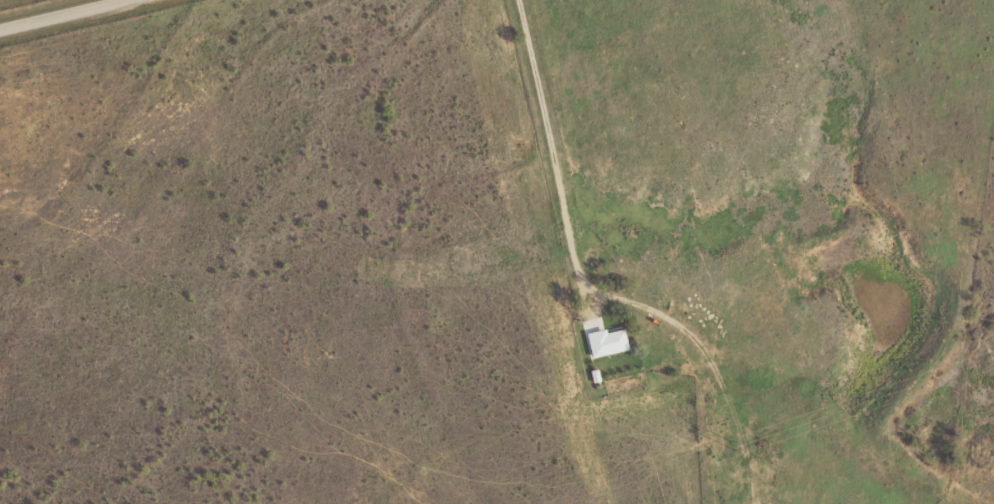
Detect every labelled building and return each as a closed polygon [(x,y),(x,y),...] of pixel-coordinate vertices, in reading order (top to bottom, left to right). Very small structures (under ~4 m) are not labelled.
[(588,334),(595,357),(630,348),(625,329),(609,333),(608,328),(588,334)]
